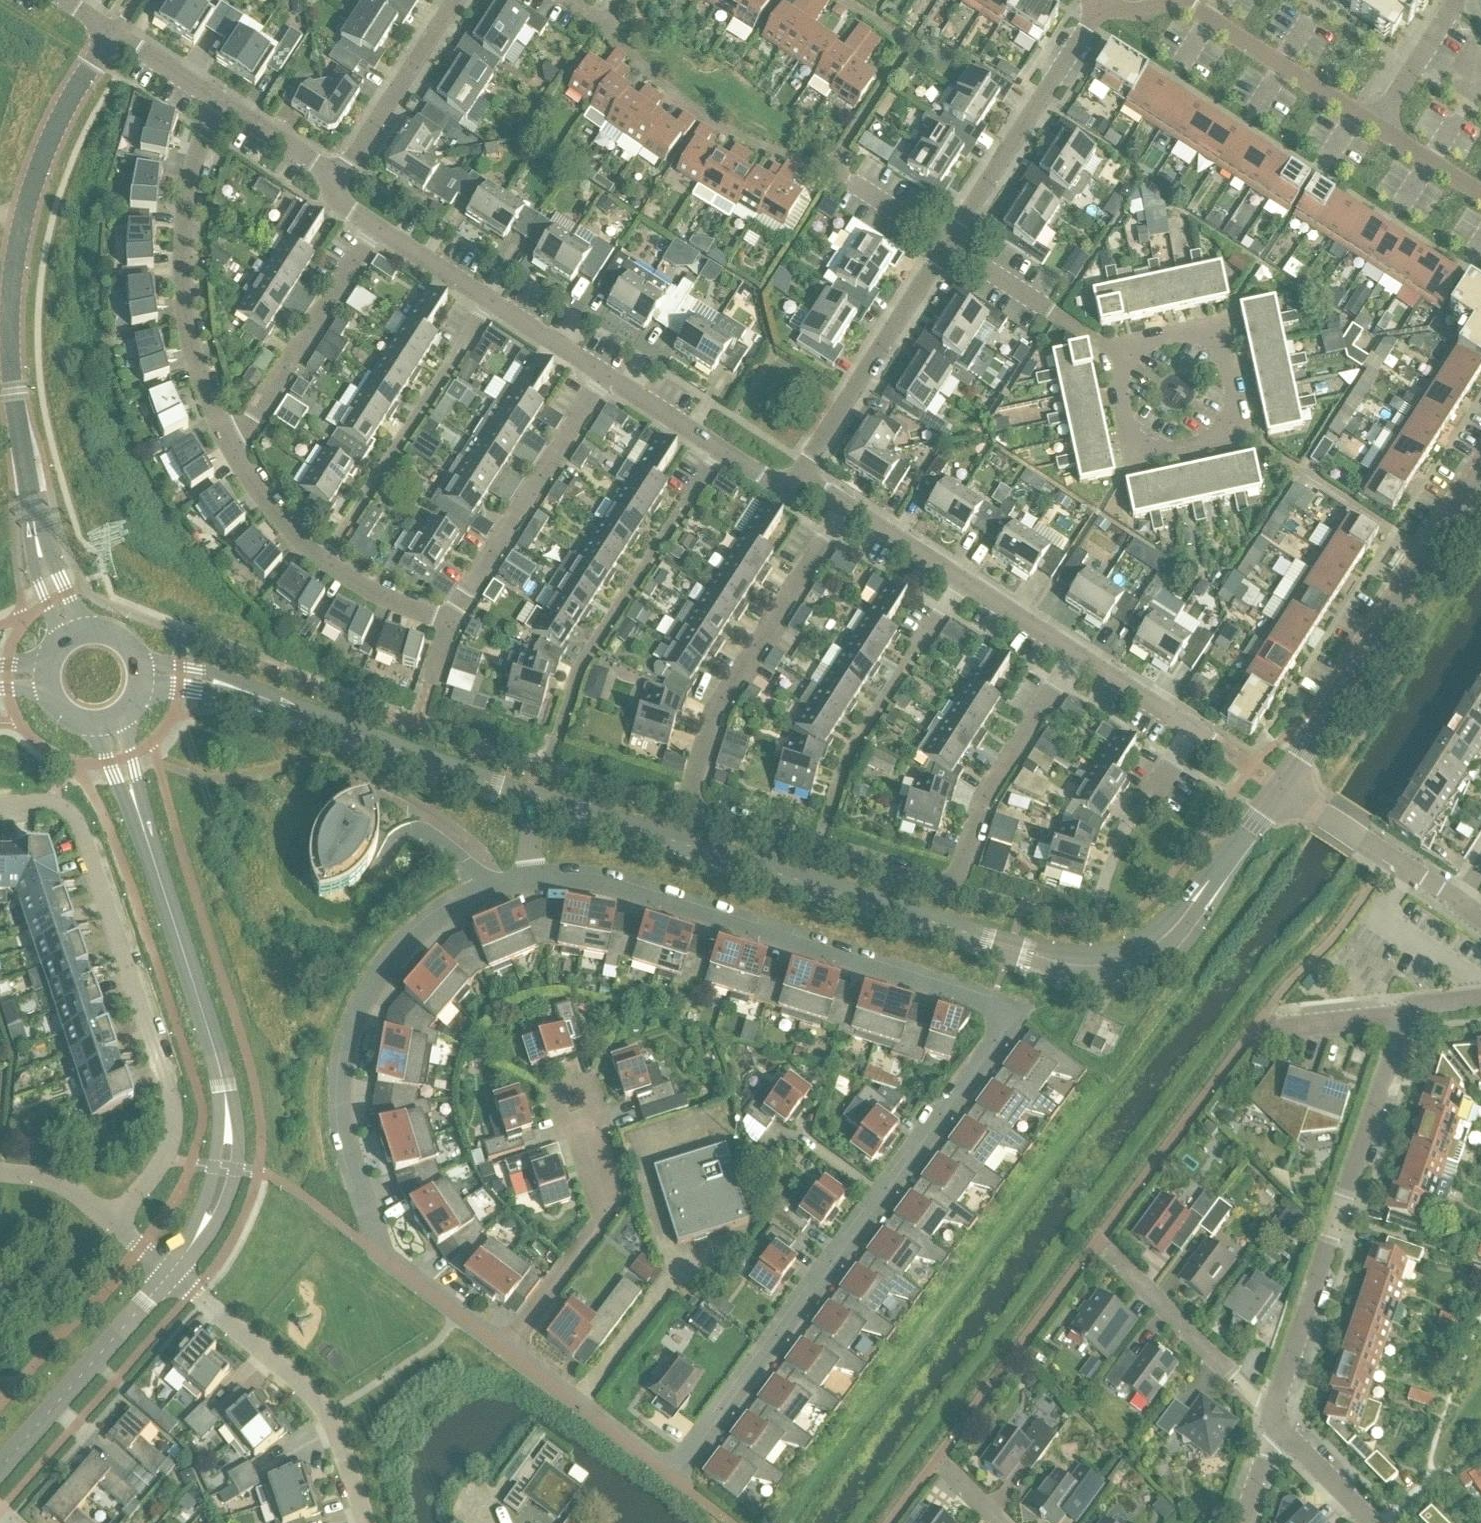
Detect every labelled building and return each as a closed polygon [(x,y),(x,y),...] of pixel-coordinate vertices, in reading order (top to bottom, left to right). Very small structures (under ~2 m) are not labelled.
[(154,21),(174,34),(196,0),(168,0),(154,21)] [(174,34),(193,47),(204,30),(215,37),(232,11),(221,3),(215,11),(198,0),(196,0),(174,34)] [(354,19),(386,39),(397,21),(385,13),(391,3),(386,0),(366,0),(354,19)] [(715,9),(720,0),(700,0),(715,9)] [(715,9),(733,20),(746,0),(720,0),(715,9)] [(733,20),(734,21),(728,30),(746,42),(771,2),(767,0),(746,0),(733,20)] [(780,51),(815,0),(798,0),(789,14),(782,9),(762,38),(780,51)] [(780,51),(798,63),(818,33),(811,29),(830,1),(828,0),(815,0),(780,51)] [(989,0),(964,0),(962,3),(980,15),(989,0)] [(1015,0),(989,0),(980,15),(999,27),(1001,23),(1000,22),(1015,0)] [(1057,16),(1033,0),(1015,0),(1000,22),(1001,23),(1038,47),(1057,16)] [(1351,8),(1357,0),(1338,0),(1351,8)] [(1351,8),(1349,11),(1391,38),(1401,23),(1407,27),(1424,0),(1357,0),(1351,8)] [(495,5),(484,23),(515,44),(525,28),(540,37),(548,25),(514,3),(507,13),(495,5)] [(847,11),(837,5),(831,14),(841,20),(847,11)] [(232,11),(215,37),(227,44),(215,61),(235,74),(255,43),(236,31),(244,18),(232,11)] [(897,24),(898,24),(901,18),(895,14),(892,20),(891,20),(897,24)] [(899,24),(907,30),(911,23),(903,18),(899,24)] [(341,39),(342,40),(338,48),(355,60),(362,49),(374,57),(386,39),(354,19),(341,39)] [(485,49),(478,59),(495,70),(500,63),(502,64),(515,44),(484,23),(472,41),(485,49)] [(816,75),(807,88),(826,100),(831,93),(835,87),(834,87),(869,36),(871,33),(860,25),(841,53),(835,49),(837,46),(836,46),(816,75)] [(951,42),(956,34),(948,29),(943,37),(951,42)] [(938,33),(931,32),(930,40),(937,41),(938,33)] [(798,63),(816,75),(836,46),(818,33),(798,63)] [(835,87),(831,93),(855,109),(874,80),(861,71),(880,43),(869,36),(834,87),(835,87)] [(255,43),(235,74),(255,86),(266,69),(278,77),(294,50),(282,43),(274,56),(255,43)] [(1108,92),(1126,104),(1127,105),(1145,77),(1147,74),(1128,62),(1109,50),(1090,80),(1108,92)] [(583,119),(620,66),(625,59),(618,52),(611,59),(607,73),(588,60),(586,65),(574,81),(568,90),(592,106),(583,119)] [(355,60),(350,56),(342,68),(353,75),(361,63),(355,60)] [(565,75),(574,81),(586,65),(576,58),(565,75)] [(459,61),(448,79),(479,99),(493,79),(490,77),(495,70),(478,59),(471,69),(459,61)] [(1021,74),(1002,62),(995,71),(1015,83),(1021,74)] [(544,64),(542,68),(545,82),(549,84),(557,72),(544,64)] [(969,72),(956,92),(987,113),(999,95),(986,87),(993,76),(976,65),(971,73),(969,72)] [(620,66),(583,119),(601,131),(599,134),(629,93),(616,84),(625,78),(627,71),(620,66)] [(330,81),(321,83),(332,132),(336,132),(359,95),(356,93),(363,83),(338,67),(332,78),(331,77),(330,81)] [(298,76),(282,100),(293,106),(291,110),(328,133),(332,132),(321,83),(313,84),(298,76)] [(1127,105),(1124,109),(1143,120),(1163,89),(1145,77),(1127,105)] [(447,108),(441,115),(459,127),(464,119),(466,120),(479,99),(448,79),(436,97),(448,105),(447,108)] [(629,93),(599,134),(617,147),(654,94),(647,89),(641,94),(639,104),(627,96),(629,93)] [(1163,89),(1143,120),(1161,132),(1182,101),(1163,89)] [(942,113),(944,114),(962,126),(964,123),(976,131),(987,113),(956,92),(942,113)] [(654,94),(617,147),(635,159),(662,120),(649,111),(658,105),(661,99),(654,94)] [(1182,101),(1161,132),(1179,144),(1200,112),(1182,101)] [(1091,119),(1073,107),(1066,117),(1085,129),(1091,119)] [(166,159),(171,137),(172,138),(177,120),(152,112),(144,139),(143,139),(140,153),(166,159)] [(1200,112),(1179,144),(1197,156),(1218,124),(1200,112)] [(931,132),(920,148),(952,169),(963,151),(951,143),(953,140),(935,129),(940,121),(927,113),(922,121),(924,128),(931,132)] [(662,120),(635,159),(642,149),(663,164),(681,138),(683,140),(695,122),(685,115),(679,120),(677,130),(662,120)] [(384,163),(385,167),(435,156),(433,147),(442,134),(417,118),(411,128),(408,126),(384,163)] [(1092,129),(1102,135),(1108,125),(1098,119),(1092,129)] [(1197,156),(1216,167),(1236,136),(1218,124),(1197,156)] [(691,196),(692,196),(716,155),(701,146),(709,140),(711,133),(701,126),(690,144),(692,146),(676,173),(698,185),(691,196)] [(1061,135),(1050,153),(1081,174),(1095,153),(1093,151),(1097,144),(1080,133),(1073,143),(1061,135)] [(875,141),(865,135),(858,146),(868,153),(875,141)] [(1236,136),(1216,167),(1220,170),(1234,179),(1254,147),(1241,139),(1236,136)] [(499,154),(497,144),(485,146),(487,156),(499,154)] [(480,147),(468,149),(470,159),(482,157),(480,147)] [(1254,147),(1234,179),(1252,191),(1273,159),(1257,149),(1254,147)] [(716,155),(692,196),(711,207),(744,152),(737,148),(731,153),(730,163),(716,155)] [(920,148),(910,164),(896,154),(887,167),(921,189),(930,176),(942,183),(952,169),(920,148)] [(744,152),(711,207),(729,218),(755,175),(755,174),(753,177),(741,170),(749,164),(751,157),(744,152)] [(1081,174),(1050,153),(1038,171),(1050,179),(1048,182),(1066,193),(1062,200),(1071,205),(1076,198),(1081,197),(1091,180),(1081,174)] [(449,208),(458,194),(469,178),(458,172),(450,173),(440,167),(437,165),(435,156),(385,167),(386,171),(422,195),(424,191),(449,208)] [(1273,159),(1252,191),(1268,201),(1289,170),(1273,159)] [(782,171),(750,227),(752,223),(776,238),(792,233),(810,204),(804,192),(791,183),(800,169),(786,164),(782,171)] [(755,175),(729,218),(730,219),(731,216),(750,227),(782,171),(775,167),(770,172),(768,183),(755,175)] [(130,196),(129,210),(125,210),(124,221),(149,224),(150,212),(155,213),(157,191),(159,191),(162,173),(136,168),(131,196),(130,196)] [(809,175),(800,169),(795,176),(801,179),(809,175)] [(1289,169),(1289,170),(1268,201),(1288,214),(1309,181),(1289,169)] [(583,179),(591,184),(597,175),(589,170),(583,179)] [(466,199),(474,204),(465,217),(484,229),(506,196),(471,174),(469,178),(458,194),(466,199)] [(606,181),(597,175),(591,184),(600,190),(606,181)] [(1152,189),(1149,195),(1159,202),(1163,197),(1173,182),(1161,175),(1152,189)] [(281,195),(260,181),(253,192),(274,205),(281,195)] [(1293,217),(1312,230),(1333,198),(1333,197),(1314,184),(1293,217)] [(1128,202),(1135,192),(1125,185),(1118,196),(1128,202)] [(1128,203),(1131,216),(1143,213),(1138,188),(1128,203)] [(1025,191),(1014,209),(1045,229),(1059,209),(1039,196),(1037,199),(1025,191)] [(1124,210),(1128,204),(1114,195),(1110,201),(1121,208),(1124,210)] [(506,196),(484,229),(503,242),(511,229),(519,233),(526,238),(539,217),(506,196)] [(604,197),(596,209),(607,215),(614,203),(604,197)] [(1333,198),(1312,230),(1330,241),(1351,210),(1333,198)] [(284,240),(284,241),(303,253),(304,252),(323,222),(294,203),(274,234),(284,240)] [(838,211),(825,203),(820,212),(833,220),(838,211)] [(229,221),(231,222),(238,212),(226,204),(219,215),(229,221)] [(1014,235),(1013,238),(1008,245),(1041,267),(1050,254),(1035,245),(1045,229),(1014,209),(1002,227),(1014,235)] [(1149,211),(1152,231),(1168,229),(1165,209),(1149,211)] [(1351,210),(1330,241),(1348,253),(1368,221),(1351,210)] [(539,217),(526,238),(533,243),(541,248),(533,261),(551,273),(573,239),(539,217)] [(851,238),(841,254),(880,279),(892,262),(879,254),(886,243),(852,221),(844,234),(851,238)] [(1368,221),(1348,253),(1366,264),(1386,233),(1368,221)] [(152,246),(153,246),(154,227),(128,226),(127,254),(126,254),(127,269),(153,268),(152,246)] [(573,239),(551,273),(570,285),(578,272),(586,277),(594,282),(614,250),(581,229),(574,240),(573,239)] [(1386,233),(1366,264),(1384,276),(1405,244),(1386,233)] [(284,241),(272,259),(301,278),(308,268),(312,271),(318,262),(304,252),(303,253),(284,241)] [(1250,252),(1249,252),(1259,258),(1266,248),(1256,242),(1250,252)] [(1405,244),(1384,276),(1402,288),(1423,256),(1405,244)] [(233,258),(214,246),(212,258),(226,268),(233,258)] [(1068,261),(1082,270),(1089,259),(1075,250),(1068,261)] [(1189,254),(1191,263),(1201,261),(1199,252),(1195,253),(1189,254)] [(1228,264),(1245,275),(1252,264),(1235,252),(1228,264)] [(607,290),(614,295),(606,308),(625,320),(652,278),(628,263),(629,261),(619,254),(599,285),(607,290)] [(824,279),(834,285),(837,281),(854,292),(856,289),(869,297),(880,279),(841,254),(824,279)] [(1423,256),(1402,288),(1420,299),(1441,268),(1423,256)] [(399,270),(378,257),(371,268),(392,281),(399,270)] [(272,259),(261,277),(260,277),(294,299),(299,291),(295,288),(301,278),(272,259)] [(1149,272),(1159,270),(1157,261),(1152,262),(1147,263),(1149,272)] [(1199,271),(1206,305),(1228,301),(1220,266),(1203,270),(1201,261),(1191,263),(1193,272),(1199,271)] [(1106,280),(1117,278),(1115,268),(1109,269),(1104,270),(1106,280)] [(1441,268),(1420,299),(1439,311),(1460,280),(1441,268)] [(1156,280),(1163,314),(1185,310),(1177,275),(1161,279),(1159,270),(1149,272),(1151,281),(1156,280)] [(1185,310),(1206,305),(1199,271),(1193,272),(1177,275),(1185,310)] [(249,295),(278,314),(284,304),(288,307),(294,299),(260,277),(261,277),(256,274),(244,292),(249,295)] [(652,278),(625,320),(644,332),(652,319),(660,324),(667,328),(687,298),(693,288),(683,282),(677,292),(677,291),(676,293),(652,278)] [(1119,288),(1117,278),(1106,280),(1109,290),(1113,289),(1121,324),(1142,319),(1135,284),(1119,288)] [(1142,319),(1163,314),(1156,280),(1151,281),(1135,284),(1142,319)] [(1452,305),(1448,312),(1461,320),(1454,330),(1464,337),(1457,349),(1453,346),(1453,347),(1480,365),(1480,289),(1468,281),(1452,305)] [(131,327),(157,323),(154,301),(155,301),(153,282),(127,285),(129,313),(131,327)] [(1321,292),(1325,286),(1318,282),(1314,288),(1321,292)] [(376,300),(357,288),(346,307),(364,319),(376,300)] [(1099,328),(1121,324),(1113,289),(1109,290),(1092,293),(1099,328)] [(428,290),(407,321),(427,333),(427,332),(447,302),(428,290)] [(1345,297),(1335,291),(1327,303),(1337,309),(1345,297)] [(826,294),(812,315),(844,335),(856,317),(843,309),(845,306),(826,294)] [(236,314),(248,322),(242,332),(263,346),(275,328),(271,325),(278,314),(249,295),(236,314)] [(687,298),(667,328),(674,333),(682,338),(673,351),(692,363),(714,329),(690,314),(696,304),(687,298)] [(954,302),(942,319),(974,340),(984,324),(999,334),(1007,321),(973,299),(966,310),(954,302)] [(1288,325),(1286,315),(1277,317),(1274,300),(1239,308),(1244,329),(1278,322),(1280,327),(1288,325)] [(1352,300),(1345,311),(1355,318),(1363,307),(1352,300)] [(1295,313),(1286,315),(1288,325),(1297,323),(1296,318),(1295,313)] [(799,335),(801,337),(796,344),(813,356),(820,345),(833,353),(844,335),(812,315),(799,335)] [(1039,315),(1035,325),(1023,320),(1017,335),(1041,345),(1051,320),(1039,315)] [(1369,323),(1358,316),(1352,325),(1363,332),(1369,323)] [(339,317),(334,325),(345,331),(349,324),(339,317)] [(1337,317),(1326,320),(1328,332),(1339,330),(1337,317)] [(974,340),(942,319),(931,337),(943,345),(941,348),(959,359),(961,361),(974,340)] [(1382,320),(1376,330),(1383,334),(1385,336),(1386,334),(1391,325),(1382,320)] [(407,321),(396,339),(425,358),(432,347),(436,350),(441,341),(427,332),(427,333),(407,321)] [(1244,329),(1248,350),(1283,343),(1280,327),(1278,322),(1244,329)] [(334,325),(322,343),(342,356),(349,344),(340,338),(345,331),(334,325)] [(1361,368),(1363,366),(1368,358),(1352,348),(1362,332),(1352,325),(1342,341),(1345,352),(1346,359),(1361,368)] [(510,343),(489,329),(482,340),(503,354),(510,343)] [(714,329),(692,363),(711,375),(719,362),(728,367),(735,372),(748,351),(714,329)] [(1342,341),(1342,340),(1340,331),(1321,335),(1326,356),(1345,352),(1342,341)] [(144,385),(169,377),(162,356),(164,355),(160,337),(134,343),(140,370),(139,371),(144,385)] [(1423,344),(1413,337),(1408,344),(1419,351),(1423,344)] [(396,339),(384,357),(417,379),(422,371),(418,369),(425,358),(396,339)] [(1378,342),(1374,347),(1388,356),(1393,349),(1382,342),(1381,344),(1378,342)] [(322,343),(311,361),(321,368),(326,360),(335,366),(342,356),(322,343)] [(1008,358),(1019,366),(1029,351),(1017,343),(1008,358)] [(1248,350),(1253,372),(1288,364),(1289,369),(1298,367),(1295,357),(1287,359),(1283,343),(1248,350)] [(1374,347),(1368,358),(1373,360),(1375,357),(1384,363),(1388,356),(1374,347)] [(1441,365),(1472,385),(1480,372),(1480,365),(1453,347),(1441,365)] [(1091,370),(1086,348),(1052,355),(1055,372),(1056,377),(1091,370)] [(525,371),(513,389),(532,401),(533,400),(552,370),(523,351),(514,364),(525,371)] [(1304,355),(1295,357),(1298,367),(1307,366),(1305,360),(1304,355)] [(384,357),(372,375),(401,394),(408,384),(412,386),(417,379),(384,357)] [(918,357),(907,375),(938,396),(952,375),(932,362),(930,365),(918,357)] [(484,369),(469,360),(461,372),(476,382),(484,369)] [(1166,379),(1177,372),(1168,360),(1157,367),(1166,379)] [(321,368),(311,361),(306,368),(317,375),(321,368)] [(1288,364),(1253,372),(1258,393),(1292,385),(1289,369),(1288,364)] [(1441,365),(1429,383),(1461,403),(1472,385),(1441,365)] [(1366,371),(1360,381),(1371,388),(1378,375),(1363,366),(1361,368),(1366,371)] [(250,369),(242,382),(255,390),(263,378),(251,370),(250,369)] [(1095,391),(1091,370),(1056,377),(1055,372),(1046,374),(1049,384),(1057,382),(1061,398),(1095,391)] [(1049,384),(1046,374),(1035,376),(1036,381),(1037,387),(1049,384)] [(372,375),(361,393),(394,415),(399,407),(395,405),(401,394),(372,375)] [(907,401),(905,404),(901,411),(918,422),(923,415),(925,417),(938,396),(907,375),(895,393),(907,401)] [(290,395),(300,401),(309,388),(299,381),(290,395)] [(1429,383),(1418,401),(1417,401),(1449,422),(1461,403),(1429,383)] [(445,396),(456,403),(457,404),(465,392),(453,384),(445,396)] [(507,385),(495,403),(530,426),(537,416),(541,419),(547,409),(533,400),(532,401),(513,389),(507,385)] [(1297,407),(1298,412),(1307,410),(1305,399),(1296,401),(1292,385),(1258,393),(1262,414),(1297,407)] [(552,392),(545,387),(537,400),(544,405),(552,392)] [(164,440),(188,429),(178,409),(180,408),(173,391),(148,399),(158,426),(164,440)] [(1095,391),(1061,398),(1064,414),(1065,419),(1100,412),(1095,391)] [(361,393),(349,412),(378,431),(385,420),(389,422),(394,415),(361,393)] [(1413,409),(1406,419),(1437,440),(1449,422),(1417,401),(1418,401),(1407,394),(1402,402),(1413,409)] [(1351,395),(1344,405),(1355,412),(1362,402),(1351,395)] [(445,396),(442,400),(435,411),(446,418),(454,407),(456,403),(445,396)] [(1314,397),(1305,399),(1307,410),(1316,408),(1315,403),(1314,397)] [(287,398),(280,408),(301,422),(308,411),(287,398)] [(495,403),(484,422),(523,447),(528,439),(524,436),(530,426),(495,403)] [(1344,405),(1332,424),(1343,431),(1355,412),(1344,405)] [(621,430),(628,419),(607,406),(600,416),(621,430)] [(1302,428),(1298,412),(1297,407),(1262,414),(1267,436),(1302,428)] [(301,422),(280,408),(273,419),(294,432),(301,422)] [(349,412),(330,441),(363,462),(375,444),(371,441),(378,431),(349,412)] [(982,422),(987,416),(980,412),(976,418),(982,422)] [(1070,441),(1105,433),(1100,412),(1065,419),(1064,414),(1055,416),(1058,426),(1066,424),(1070,441)] [(843,459),(844,463),(894,452),(892,443),(894,440),(901,429),(876,413),(869,424),(867,422),(843,459)] [(1049,428),(1058,426),(1055,416),(1046,418),(1048,423),(1049,428)] [(1389,424),(1384,431),(1426,458),(1437,440),(1406,419),(1399,430),(1389,424)] [(429,421),(422,433),(431,439),(439,427),(429,421)] [(484,422),(472,440),(507,462),(513,452),(517,455),(523,447),(484,422)] [(282,431),(270,424),(261,437),(273,445),(282,431)] [(1343,431),(1332,424),(1328,431),(1339,438),(1343,431)] [(649,450),(637,469),(656,481),(656,480),(676,450),(646,431),(638,443),(649,450)] [(1383,455),(1382,456),(1414,476),(1426,458),(1384,431),(1373,448),(1383,455)] [(431,439),(422,433),(414,445),(424,451),(431,439)] [(520,457),(538,469),(553,445),(535,433),(520,457)] [(1109,455),(1105,433),(1070,441),(1073,456),(1075,462),(1109,455)] [(1323,439),(1319,445),(1311,460),(1320,466),(1329,452),(1333,445),(1323,439)] [(472,440),(460,458),(499,483),(504,475),(500,472),(507,462),(472,440)] [(156,441),(147,445),(151,454),(160,450),(156,441)] [(330,441),(312,469),(341,488),(348,478),(352,480),(363,462),(330,441)] [(191,492),(213,478),(201,459),(202,458),(194,442),(170,454),(183,479),(191,492)] [(1354,454),(1369,462),(1375,450),(1360,443),(1354,454)] [(580,447),(575,455),(586,462),(591,454),(580,447)] [(894,452),(844,463),(845,467),(881,490),(884,487),(894,493),(910,469),(899,462),(899,463),(896,460),(894,452)] [(586,462),(575,455),(570,463),(581,470),(586,462)] [(1064,458),(1067,469),(1076,467),(1079,483),(1114,476),(1109,455),(1075,462),(1073,456),(1064,458)] [(1234,497),(1236,506),(1246,503),(1244,494),(1261,491),(1253,456),(1232,461),(1239,495),(1234,497)] [(1382,456),(1370,474),(1403,495),(1404,494),(1403,494),(1414,476),(1382,456)] [(460,458),(449,476),(484,499),(490,489),(494,491),(499,483),(460,458)] [(1058,470),(1067,469),(1064,458),(1055,460),(1057,466),(1058,470)] [(917,490),(932,500),(924,513),(943,525),(965,492),(941,476),(947,466),(937,459),(917,490)] [(1210,465),(1218,500),(1234,497),(1239,495),(1232,461),(1210,465)] [(656,481),(637,469),(628,463),(616,481),(625,487),(658,508),(663,501),(659,499),(667,487),(656,480),(656,481)] [(1202,503),(1218,500),(1210,465),(1189,470),(1197,505),(1191,506),(1193,515),(1204,512),(1202,503)] [(299,488),(311,496),(305,506),(326,520),(338,501),(334,499),(341,488),(312,469),(299,488)] [(222,481),(230,493),(245,482),(237,470),(222,481)] [(1189,470),(1168,475),(1175,509),(1191,506),(1197,505),(1189,470)] [(1370,474),(1358,492),(1391,514),(1403,495),(1370,474)] [(1175,509),(1168,475),(1146,479),(1154,514),(1149,515),(1151,524),(1161,522),(1159,513),(1175,509)] [(448,516),(469,530),(481,512),(477,509),(484,499),(449,476),(430,504),(448,516)] [(732,501),(739,491),(718,477),(711,488),(732,501)] [(1133,518),(1149,515),(1154,514),(1146,479),(1125,484),(1133,518)] [(557,483),(552,491),(563,498),(568,490),(557,483)] [(1281,505),(1291,511),(1293,508),(1304,514),(1313,520),(1315,517),(1306,511),(1315,497),(1294,484),(1281,505)] [(625,487),(613,505),(643,524),(650,513),(654,516),(658,508),(625,487)] [(1005,503),(1011,494),(1001,487),(992,501),(1002,508),(1005,503)] [(224,540),(245,523),(230,506),(231,505),(221,490),(199,505),(215,528),(215,529),(224,540)] [(563,498),(552,491),(547,499),(558,506),(563,498)] [(965,492),(943,525),(962,537),(970,524),(985,534),(998,513),(965,492)] [(1061,495),(1055,504),(1066,511),(1072,502),(1061,495)] [(1002,508),(998,513),(985,534),(1000,543),(991,556),(1010,568),(1032,535),(1008,519),(1014,509),(1005,503),(1002,508)] [(1246,503),(1236,506),(1238,514),(1243,513),(1248,512),(1246,503)] [(613,505),(602,523),(635,545),(639,538),(635,535),(643,524),(613,505)] [(1291,512),(1281,505),(1280,505),(1275,513),(1286,520),(1291,512)] [(763,506),(742,537),(762,549),(762,548),(782,518),(763,506)] [(374,508),(357,534),(367,540),(384,515),(374,508)] [(698,510),(693,519),(700,523),(706,515),(698,510)] [(1206,521),(1204,512),(1193,515),(1195,523),(1200,522),(1206,521)] [(538,513),(528,527),(539,534),(549,520),(538,513)] [(1275,513),(1270,520),(1281,527),(1286,520),(1275,513)] [(1344,515),(1332,533),(1365,554),(1377,536),(1344,515)] [(429,519),(417,537),(446,556),(453,546),(457,548),(469,530),(448,516),(441,526),(429,519)] [(1093,527),(1104,534),(1108,527),(1097,520),(1093,527)] [(1281,527),(1270,520),(1261,534),(1272,541),(1281,527)] [(1163,530),(1161,522),(1151,524),(1153,533),(1158,532),(1163,530)] [(602,523),(590,541),(619,560),(626,549),(630,552),(635,545),(602,523)] [(539,534),(528,527),(523,535),(534,542),(539,534)] [(274,572),(282,563),(265,548),(266,547),(254,533),(234,551),(253,572),(253,573),(264,582),(267,579),(274,572)] [(1332,533),(1320,552),(1352,572),(1363,554),(1364,555),(1365,554),(1332,533)] [(693,540),(684,535),(678,545),(686,550),(693,540)] [(1032,535),(1010,568),(1029,581),(1037,568),(1053,577),(1066,557),(1032,535)] [(417,537),(405,556),(398,567),(432,588),(444,570),(440,567),(446,556),(417,537)] [(742,537),(731,555),(767,578),(772,570),(765,566),(772,555),(762,548),(762,549),(742,537)] [(590,541),(579,559),(578,560),(611,581),(616,574),(612,571),(619,560),(590,541)] [(684,553),(673,546),(668,555),(675,560),(680,559),(684,553)] [(1251,549),(1247,556),(1258,563),(1262,556),(1251,549)] [(1058,581),(1073,591),(1065,604),(1083,616),(1105,582),(1081,567),(1088,557),(1078,550),(1058,581)] [(1156,577),(1166,561),(1153,552),(1143,568),(1156,577)] [(1320,552),(1309,570),(1340,590),(1352,572),(1320,552)] [(512,553),(505,564),(530,580),(537,569),(512,553)] [(850,578),(857,567),(836,553),(829,564),(850,578)] [(567,577),(566,578),(596,597),(603,586),(607,588),(611,581),(578,560),(579,559),(570,554),(559,572),(567,577)] [(731,555),(719,573),(748,593),(755,582),(761,586),(767,578),(731,555)] [(1258,563),(1247,556),(1242,563),(1253,570),(1258,563)] [(530,580),(505,564),(498,575),(523,591),(530,580)] [(1309,570),(1297,588),(1329,608),(1340,590),(1309,570)] [(662,571),(655,582),(661,586),(668,576),(662,571)] [(274,572),(267,579),(271,583),(278,576),(274,572)] [(310,619),(324,597),(306,585),(307,584),(292,573),(276,593),(298,611),(310,619)] [(719,573),(707,591),(743,615),(748,607),(742,602),(748,593),(719,573)] [(1233,598),(1245,579),(1236,574),(1233,574),(1222,591),(1233,598)] [(878,598),(866,617),(885,629),(886,628),(905,598),(873,577),(865,589),(878,598)] [(566,578),(555,596),(588,617),(593,610),(589,608),(596,597),(566,578)] [(1202,580),(1194,592),(1202,597),(1210,585),(1202,580)] [(493,582),(488,590),(483,598),(494,605),(504,589),(493,582)] [(1105,582),(1083,616),(1102,628),(1111,615),(1125,624),(1139,604),(1105,582)] [(650,583),(643,594),(650,598),(657,588),(650,583)] [(816,585),(811,593),(822,600),(827,591),(816,585)] [(1151,585),(1145,594),(1155,600),(1161,591),(1151,585)] [(1297,588),(1285,606),(1317,626),(1329,608),(1297,588)] [(707,591),(696,609),(725,629),(731,618),(738,623),(743,615),(707,591)] [(1145,594),(1139,604),(1125,624),(1140,634),(1132,647),(1151,659),(1172,626),(1185,607),(1161,591),(1155,600),(1145,594)] [(1228,604),(1233,598),(1222,591),(1218,597),(1228,604)] [(555,596),(543,614),(572,633),(579,622),(583,624),(588,617),(555,596)] [(1241,603),(1234,599),(1230,605),(1244,614),(1249,608),(1241,603)] [(348,641),(357,646),(361,648),(359,652),(369,657),(380,634),(370,630),(373,624),(353,614),(353,613),(337,604),(324,626),(348,641)] [(636,605),(628,617),(636,622),(644,610),(636,605)] [(684,627),(684,628),(720,651),(725,643),(718,639),(725,629),(696,609),(695,610),(688,605),(676,622),(684,627)] [(1285,606),(1274,624),(1305,645),(1317,626),(1285,606)] [(802,607),(793,621),(803,628),(812,614),(802,607)] [(524,629),(531,633),(541,640),(535,649),(535,650),(560,661),(569,647),(565,644),(572,633),(543,614),(537,609),(524,629)] [(1207,627),(1219,636),(1231,622),(1219,612),(1207,627)] [(866,617),(854,635),(884,654),(891,643),(895,646),(900,637),(886,628),(885,629),(866,617)] [(620,629),(629,635),(636,625),(626,619),(620,629)] [(803,628),(793,621),(787,629),(798,636),(803,628)] [(1274,624),(1262,642),(1294,663),(1305,645),(1274,624)] [(962,650),(969,639),(947,625),(940,636),(962,650)] [(1172,626),(1151,659),(1169,671),(1178,658),(1193,668),(1213,638),(1203,631),(1196,641),(1172,626)] [(684,628),(672,646),(701,665),(708,655),(714,659),(720,651),(684,628)] [(416,670),(423,644),(402,638),(403,637),(385,630),(376,655),(402,665),(402,666),(416,670)] [(1223,631),(1218,639),(1229,646),(1234,639),(1223,631)] [(854,635),(843,653),(876,675),(881,668),(877,665),(884,654),(854,635)] [(1229,646),(1218,639),(1214,646),(1225,653),(1229,646)] [(1251,660),(1250,660),(1282,681),(1294,663),(1262,642),(1261,643),(1267,646),(1256,663),(1251,660)] [(981,665),(969,683),(988,696),(989,695),(1008,665),(979,645),(971,658),(981,665)] [(672,646),(661,663),(657,664),(655,668),(654,673),(666,680),(664,685),(687,696),(698,678),(694,676),(701,665),(672,646)] [(458,648),(454,661),(479,668),(483,656),(458,648)] [(774,649),(769,657),(780,664),(785,656),(774,649)] [(512,677),(511,678),(547,690),(548,689),(546,688),(550,677),(554,678),(560,661),(535,650),(531,661),(510,655),(504,675),(512,677)] [(843,653),(831,671),(860,690),(867,679),(871,682),(876,675),(843,653)] [(780,664),(769,657),(764,665),(775,672),(780,664)] [(923,664),(929,668),(934,661),(927,657),(923,664)] [(1250,660),(1238,679),(1273,701),(1274,701),(1271,699),(1282,681),(1250,660)] [(479,668),(454,661),(451,672),(475,680),(479,668)] [(831,671),(819,690),(853,711),(857,704),(853,701),(860,690),(831,671)] [(1183,695),(1192,701),(1204,681),(1195,676),(1183,695)] [(547,690),(511,678),(504,699),(523,705),(520,715),(538,721),(547,690)] [(1242,682),(1219,718),(1249,738),(1273,701),(1238,679),(1242,682)] [(911,682),(904,693),(913,699),(920,688),(911,682)] [(638,714),(638,715),(673,726),(673,725),(676,714),(681,715),(687,696),(664,685),(663,688),(649,683),(645,686),(644,691),(646,694),(640,715),(638,714)] [(969,683),(957,702),(986,721),(993,710),(1000,715),(1006,705),(989,695),(988,696),(969,683)] [(603,690),(587,684),(583,696),(600,701),(603,690)] [(800,703),(808,708),(837,727),(844,716),(848,718),(853,711),(819,690),(812,684),(800,703)] [(751,686),(745,694),(756,701),(761,693),(751,686)] [(1468,707),(1480,715),(1480,691),(1479,690),(1468,707)] [(453,692),(450,703),(461,706),(465,695),(453,692)] [(906,710),(913,699),(904,693),(897,703),(897,704),(906,710)] [(1080,726),(1087,715),(1066,701),(1059,712),(1080,726)] [(957,702),(946,720),(982,743),(987,735),(980,731),(986,721),(957,702)] [(1457,724),(1480,740),(1480,715),(1468,707),(1457,724)] [(830,738),(837,727),(808,708),(795,727),(816,740),(829,748),(834,740),(830,738)] [(673,726),(638,715),(631,736),(667,748),(674,726),(673,725),(673,726)] [(929,734),(929,735),(963,757),(970,747),(976,751),(982,743),(946,720),(939,716),(927,733),(929,734)] [(1045,733),(1056,740),(1063,730),(1052,723),(1045,733)] [(1446,741),(1480,764),(1480,763),(1478,761),(1480,756),(1480,740),(1457,724),(1446,741)] [(1115,777),(1115,776),(1135,746),(1102,725),(1096,735),(1109,744),(1096,765),(1115,777)] [(726,732),(722,744),(747,752),(750,740),(726,732)] [(1045,733),(1040,741),(1051,748),(1056,740),(1045,733)] [(917,754),(922,757),(935,765),(958,780),(963,771),(957,767),(963,757),(929,735),(917,754)] [(824,762),(829,748),(816,740),(813,749),(789,742),(782,763),(816,774),(816,772),(820,761),(824,762)] [(1435,758),(1471,782),(1471,781),(1467,778),(1472,770),(1474,772),(1480,765),(1480,764),(1446,741),(1435,758)] [(747,752),(722,744),(719,756),(743,764),(747,752)] [(873,750),(865,765),(878,772),(886,757),(873,750)] [(682,776),(687,761),(665,754),(661,769),(682,776)] [(1435,758),(1424,775),(1460,799),(1461,798),(1456,795),(1461,788),(1463,789),(1471,782),(1435,758)] [(1027,762),(1022,770),(1032,777),(1038,768),(1027,762)] [(782,763),(781,763),(774,784),(810,795),(817,773),(816,772),(816,774),(782,763)] [(903,799),(903,801),(943,813),(943,812),(946,800),(951,802),(958,780),(935,765),(929,785),(916,781),(910,801),(903,799)] [(1096,765),(1084,783),(1113,802),(1120,791),(1124,794),(1129,785),(1115,776),(1115,777),(1096,765)] [(723,782),(725,775),(714,772),(712,779),(723,782)] [(1424,775),(1413,792),(1448,816),(1449,815),(1445,812),(1450,805),(1452,806),(1460,799),(1424,775)] [(1081,808),(1074,818),(1100,830),(1110,816),(1106,813),(1113,802),(1084,783),(1072,802),(1081,808)] [(855,785),(852,795),(865,799),(868,790),(855,785)] [(1413,792),(1402,809),(1437,833),(1438,832),(1434,829),(1439,822),(1441,823),(1448,816),(1413,792)] [(309,865),(309,869),(309,872),(310,875),(311,879),(312,883),(315,890),(316,893),(318,898),(326,897),(331,896),(336,894),(341,892),(346,889),(351,886),(355,883),(359,879),(363,875),(366,871),(370,866),(372,861),(375,855),(376,849),(377,843),(378,837),(378,830),(377,824),(376,818),(374,813),(374,811),(368,801),(362,802),(356,803),(351,804),(345,807),(340,809),(335,813),(330,816),(326,821),(322,825),(319,830),(316,835),(314,840),(312,843),(312,845),(311,848),(310,851),(310,854),(309,857),(309,860),(309,865)] [(896,822),(901,823),(937,834),(944,812),(943,812),(943,813),(903,801),(896,822)] [(1474,808),(1469,816),(1479,822),(1480,819),(1480,813),(1474,808)] [(1402,809),(1390,828),(1398,832),(1397,833),(1422,849),(1428,839),(1430,840),(1437,833),(1402,809)] [(995,816),(991,828),(1015,836),(1019,823),(995,816)] [(1087,857),(1091,846),(1095,847),(1100,830),(1074,818),(1071,830),(1060,826),(1054,847),(1052,846),(1052,847),(1087,858),(1087,857)] [(1458,834),(1470,841),(1475,834),(1463,826),(1458,834)] [(1015,836),(991,828),(987,840),(1011,848),(1015,836)] [(934,839),(930,853),(951,860),(956,846),(934,839)] [(1087,858),(1052,847),(1045,868),(1063,874),(1060,884),(1078,890),(1088,858),(1087,857),(1087,858)] [(15,853),(7,853),(7,895),(8,895),(14,899),(48,851),(15,851),(15,853)] [(48,851),(14,899),(20,904),(60,891),(57,883),(59,883),(48,851)] [(1003,874),(1007,861),(987,855),(982,868),(1003,874)] [(60,891),(20,904),(27,926),(69,912),(64,898),(63,899),(60,891)] [(543,919),(546,947),(562,949),(561,955),(579,959),(580,953),(582,953),(590,909),(578,906),(577,910),(565,908),(563,920),(560,922),(543,919)] [(590,909),(582,953),(606,957),(604,968),(617,970),(620,960),(626,934),(614,932),(612,929),(614,917),(602,915),(603,911),(590,909)] [(69,912),(27,926),(34,948),(75,934),(72,927),(73,926),(69,912)] [(506,914),(494,919),(511,961),(546,947),(543,919),(527,926),(523,924),(518,913),(508,917),(506,914)] [(476,947),(460,953),(477,975),(511,961),(494,919),(482,924),(484,927),(473,932),(477,943),(476,947)] [(626,934),(620,960),(656,971),(669,928),(657,924),(656,928),(645,924),(641,936),(638,938),(626,934)] [(669,928),(656,971),(660,973),(658,978),(673,983),(672,987),(689,993),(692,983),(700,957),(690,954),(688,951),(692,939),(681,935),(682,932),(669,928)] [(75,934),(34,948),(42,969),(83,955),(79,941),(77,942),(75,934)] [(700,957),(692,983),(729,994),(742,951),(730,947),(729,950),(718,947),(714,959),(711,961),(700,957)] [(742,951),(729,994),(732,995),(730,1001),(747,1006),(749,1000),(766,1006),(774,980),(763,977),(761,974),(765,962),(754,958),(755,955),(742,951)] [(426,964),(418,974),(452,1004),(454,1001),(459,1006),(471,992),(466,987),(477,975),(460,953),(450,966),(446,966),(436,958),(429,967),(426,964)] [(83,955),(42,969),(49,991),(89,977),(87,970),(88,969),(83,955)] [(774,980),(766,1006),(783,1011),(781,1016),(800,1022),(816,974),(803,970),(802,973),(791,970),(787,982),(784,983),(774,980)] [(404,1019),(403,1020),(429,1031),(452,1004),(418,974),(409,984),(412,987),(404,995),(414,1004),(414,1007),(404,1019)] [(816,974),(800,1022),(820,1028),(821,1023),(839,1028),(847,1003),(836,1000),(834,996),(838,984),(827,981),(828,978),(816,974)] [(89,977),(49,991),(56,1012),(98,999),(93,985),(92,985),(89,977)] [(847,1003),(839,1028),(837,1034),(873,1045),(888,996),(876,992),(875,996),(864,992),(860,1004),(857,1006),(847,1003)] [(888,996),(873,1045),(892,1051),(890,1055),(908,1061),(920,1026),(909,1022),(907,1019),(911,1007),(900,1004),(901,1000),(888,996)] [(98,999),(56,1012),(64,1034),(104,1021),(101,1013),(102,1013),(98,999)] [(572,1042),(583,1039),(571,1003),(554,1008),(560,1026),(541,1032),(543,1037),(523,1043),(531,1067),(548,1062),(549,1066),(563,1062),(562,1058),(576,1053),(572,1042)] [(604,1007),(601,1018),(615,1022),(618,1011),(604,1007)] [(920,1026),(908,1061),(922,1065),(925,1055),(949,1063),(957,1035),(958,1035),(968,1021),(949,1015),(948,1019),(937,1015),(933,1027),(930,1029),(920,1026)] [(380,1047),(378,1059),(428,1068),(431,1049),(436,1049),(438,1036),(435,1034),(429,1031),(403,1020),(401,1036),(398,1038),(385,1036),(384,1047),(380,1047)] [(104,1021),(64,1034),(71,1056),(112,1042),(108,1028),(106,1028),(104,1021)] [(435,1034),(438,1036),(446,1039),(449,1031),(439,1026),(435,1034)] [(1020,1049),(1004,1070),(1059,1110),(1038,1094),(1051,1075),(1071,1081),(1077,1085),(1086,1073),(1040,1039),(1028,1055),(1020,1049)] [(1101,1054),(1106,1044),(1095,1039),(1090,1049),(1101,1054)] [(112,1042),(71,1056),(78,1077),(118,1064),(116,1056),(117,1056),(112,1042)] [(1479,1044),(1480,1048),(1454,1051),(1474,1075),(1480,1075),(1480,1044),(1479,1044)] [(804,1048),(795,1046),(793,1054),(802,1057),(804,1048)] [(636,1096),(641,1111),(644,1122),(689,1108),(685,1097),(677,1100),(671,1083),(662,1086),(656,1067),(642,1071),(636,1052),(612,1060),(617,1076),(613,1078),(617,1092),(621,1090),(624,1100),(636,1096)] [(1256,1057),(1253,1065),(1268,1070),(1271,1062),(1256,1057)] [(428,1068),(378,1059),(376,1072),(379,1073),(377,1084),(389,1086),(392,1089),(389,1105),(416,1103),(419,1087),(425,1088),(428,1068)] [(1417,1109),(1422,1111),(1423,1110),(1472,1127),(1473,1126),(1470,1125),(1476,1107),(1473,1101),(1464,1098),(1466,1093),(1461,1092),(1464,1084),(1444,1059),(1435,1083),(1432,1082),(1427,1098),(1422,1096),(1417,1109)] [(118,1064),(78,1077),(85,1099),(127,1085),(122,1071),(121,1072),(118,1064)] [(1296,1141),(1297,1142),(1316,1084),(1315,1086),(1305,1082),(1308,1074),(1283,1066),(1281,1074),(1278,1073),(1258,1100),(1297,1139),(1296,1141)] [(992,1085),(977,1107),(1031,1147),(1032,1147),(1010,1131),(1024,1112),(1044,1118),(1050,1122),(1059,1110),(1004,1070),(1003,1071),(1012,1077),(1001,1092),(992,1085)] [(799,1107),(809,1093),(789,1078),(777,1094),(765,1085),(743,1115),(766,1132),(775,1119),(785,1126),(790,1119),(794,1121),(803,1109),(799,1107)] [(890,1089),(899,1092),(902,1082),(893,1079),(890,1089)] [(1316,1084),(1297,1142),(1298,1142),(1300,1134),(1337,1129),(1339,1122),(1343,1123),(1351,1098),(1349,1097),(1351,1091),(1339,1094),(1316,1086),(1317,1085),(1316,1084)] [(127,1085),(85,1099),(93,1121),(134,1107),(127,1085)] [(890,1137),(896,1129),(887,1122),(896,1109),(866,1087),(855,1100),(863,1106),(851,1122),(863,1131),(851,1147),(871,1162),(882,1149),(885,1151),(894,1139),(890,1137)] [(528,1121),(532,1120),(527,1106),(523,1107),(518,1091),(494,1098),(500,1118),(491,1121),(497,1140),(483,1144),(488,1161),(524,1149),(519,1134),(531,1130),(528,1121)] [(380,1139),(384,1152),(433,1136),(427,1118),(432,1116),(427,1102),(416,1103),(389,1105),(394,1120),(392,1123),(380,1127),(384,1138),(380,1139)] [(916,1111),(908,1105),(902,1112),(910,1118),(916,1111)] [(965,1122),(949,1144),(1004,1184),(1004,1183),(983,1168),(997,1149),(1017,1155),(1022,1159),(1031,1147),(977,1107),(976,1107),(985,1114),(974,1128),(965,1122)] [(1427,1112),(1421,1131),(1466,1146),(1472,1127),(1423,1110),(1422,1111),(1427,1112)] [(1209,1123),(1203,1131),(1213,1138),(1219,1130),(1209,1123)] [(1421,1131),(1414,1150),(1459,1165),(1466,1146),(1421,1131)] [(433,1136),(384,1152),(388,1164),(392,1163),(395,1174),(407,1171),(410,1172),(414,1185),(439,1174),(433,1157),(439,1156),(433,1136)] [(938,1159),(922,1180),(977,1221),(977,1220),(956,1204),(970,1186),(990,1192),(995,1196),(1004,1184),(949,1144),(957,1150),(946,1165),(938,1159)] [(751,1149),(756,1162),(769,1158),(765,1145),(751,1149)] [(749,1223),(725,1147),(653,1169),(677,1245),(749,1223)] [(1414,1150),(1408,1170),(1453,1185),(1459,1165),(1414,1150)] [(475,1168),(485,1165),(481,1151),(470,1154),(475,1168)] [(545,1210),(569,1203),(564,1186),(568,1185),(563,1171),(559,1172),(555,1158),(543,1162),(540,1151),(504,1163),(509,1179),(523,1175),(529,1194),(538,1191),(545,1210)] [(479,1168),(483,1180),(496,1176),(492,1163),(479,1168)] [(1275,1169),(1270,1175),(1279,1184),(1290,1174),(1275,1169)] [(1397,1187),(1396,1187),(1446,1204),(1453,1185),(1408,1170),(1401,1188),(1397,1187)] [(439,1174),(414,1185),(422,1196),(421,1200),(410,1207),(417,1216),(414,1218),(421,1229),(459,1205),(439,1174)] [(1293,1191),(1290,1174),(1279,1184),(1289,1194),(1293,1191)] [(911,1196),(895,1217),(950,1258),(950,1257),(929,1241),(942,1222),(962,1228),(968,1233),(977,1221),(922,1180),(922,1181),(930,1187),(919,1202),(911,1196)] [(835,1210),(845,1196),(824,1181),(812,1197),(801,1189),(789,1205),(781,1199),(770,1213),(801,1235),(811,1222),(820,1229),(826,1222),(829,1224),(838,1212),(835,1210)] [(1446,1204),(1396,1187),(1388,1212),(1392,1213),(1388,1225),(1429,1239),(1434,1226),(1422,1222),(1430,1199),(1446,1205),(1446,1204)] [(1162,1255),(1170,1244),(1182,1252),(1200,1227),(1205,1220),(1193,1211),(1189,1215),(1164,1197),(1136,1235),(1162,1255)] [(1205,1220),(1200,1227),(1214,1237),(1233,1210),(1220,1200),(1205,1220)] [(459,1205),(421,1229),(428,1240),(431,1238),(438,1248),(448,1241),(452,1242),(460,1255),(480,1237),(484,1233),(466,1204),(461,1208),(459,1205)] [(515,1226),(515,1221),(511,1217),(506,1217),(502,1221),(502,1226),(506,1230),(511,1230),(515,1226)] [(883,1233),(867,1254),(922,1294),(923,1294),(901,1278),(915,1259),(935,1265),(941,1270),(950,1258),(895,1217),(894,1218),(903,1224),(892,1239),(883,1233)] [(789,1271),(795,1263),(786,1256),(795,1243),(772,1226),(750,1256),(762,1265),(750,1282),(770,1297),(781,1283),(784,1285),(793,1273),(789,1271)] [(480,1237),(460,1255),(472,1264),(472,1268),(465,1277),(474,1284),(472,1287),(482,1295),(510,1259),(480,1237)] [(1376,1248),(1367,1273),(1405,1286),(1406,1285),(1401,1284),(1409,1261),(1420,1265),(1425,1252),(1389,1240),(1385,1252),(1376,1248)] [(1207,1299),(1235,1261),(1209,1242),(1181,1279),(1207,1299)] [(856,1269),(840,1291),(895,1331),(874,1315),(888,1296),(908,1302),(913,1306),(922,1294),(867,1254),(867,1255),(875,1261),(864,1276),(856,1269)] [(631,1271),(648,1284),(660,1267),(643,1255),(631,1271)] [(510,1259),(482,1295),(493,1303),(495,1300),(504,1307),(512,1297),(515,1297),(524,1303),(540,1282),(510,1259)] [(1480,1280),(1480,1269),(1475,1267),(1472,1277),(1480,1280)] [(1372,1275),(1366,1294),(1399,1305),(1405,1286),(1367,1273),(1372,1275)] [(1277,1340),(1289,1306),(1288,1305),(1286,1309),(1275,1301),(1281,1293),(1259,1277),(1253,1285),(1247,1280),(1230,1303),(1238,1308),(1231,1330),(1255,1338),(1257,1334),(1277,1340)] [(642,1293),(624,1280),(596,1316),(590,1317),(570,1302),(557,1320),(560,1322),(547,1340),(573,1359),(587,1340),(599,1349),(642,1293)] [(829,1306),(813,1328),(868,1368),(868,1367),(847,1352),(861,1333),(881,1339),(886,1343),(895,1331),(840,1291),(848,1298),(837,1313),(829,1306)] [(1078,1314),(1082,1317),(1071,1332),(1109,1360),(1138,1322),(1100,1293),(1091,1305),(1086,1302),(1078,1314)] [(714,1294),(707,1304),(728,1319),(735,1309),(714,1294)] [(1366,1294),(1359,1313),(1392,1325),(1399,1305),(1366,1294)] [(719,1324),(700,1310),(688,1326),(707,1340),(719,1324)] [(1359,1313),(1353,1332),(1386,1344),(1392,1325),(1359,1313)] [(1439,1324),(1451,1329),(1454,1319),(1442,1314),(1439,1324)] [(1454,1319),(1451,1329),(1463,1333),(1466,1323),(1454,1319)] [(801,1343),(786,1364),(840,1405),(841,1404),(819,1388),(833,1370),(853,1376),(859,1380),(868,1368),(813,1328),(812,1328),(821,1334),(810,1349),(801,1343)] [(1353,1332),(1346,1352),(1380,1363),(1386,1344),(1353,1332)] [(183,1387),(183,1388),(215,1352),(201,1340),(197,1344),(193,1341),(171,1365),(176,1369),(173,1371),(187,1383),(183,1387)] [(1119,1390),(1123,1384),(1150,1404),(1178,1365),(1151,1345),(1141,1359),(1128,1351),(1106,1380),(1119,1390)] [(1437,1355),(1425,1351),(1422,1361),(1434,1365),(1437,1355)] [(215,1352),(183,1388),(197,1400),(201,1396),(205,1399),(229,1372),(211,1357),(215,1352)] [(1346,1352),(1339,1371),(1373,1382),(1380,1363),(1346,1352)] [(1450,1359),(1437,1355),(1434,1365),(1447,1369),(1450,1359)] [(652,1392),(676,1410),(701,1378),(677,1360),(652,1392)] [(1086,1377),(1096,1386),(1111,1368),(1101,1360),(1086,1377)] [(774,1380),(758,1401),(813,1442),(814,1441),(792,1425),(806,1407),(826,1413),(832,1417),(840,1405),(786,1364),(785,1365),(794,1371),(783,1386),(774,1380)] [(1339,1371),(1333,1391),(1370,1403),(1367,1402),(1373,1382),(1339,1371)] [(1025,1381),(1027,1388),(1034,1391),(1042,1389),(1037,1376),(1025,1381)] [(1424,1394),(1412,1390),(1409,1400),(1421,1404),(1424,1394)] [(1370,1403),(1333,1391),(1336,1392),(1327,1419),(1331,1421),(1328,1428),(1349,1449),(1361,1437),(1356,1432),(1357,1430),(1367,1433),(1376,1426),(1383,1407),(1370,1403)] [(1436,1398),(1424,1394),(1421,1404),(1434,1409),(1436,1398)] [(155,1423),(163,1414),(144,1397),(135,1406),(155,1423)] [(224,1427),(235,1442),(269,1417),(254,1398),(225,1419),(229,1424),(224,1427)] [(1176,1428),(1180,1430),(1179,1432),(1202,1448),(1201,1450),(1210,1457),(1213,1456),(1221,1447),(1219,1446),(1236,1423),(1203,1399),(1192,1413),(1176,1401),(1157,1427),(1170,1437),(1176,1428)] [(747,1417),(731,1438),(786,1478),(765,1462),(779,1443),(799,1449),(804,1453),(813,1442),(758,1401),(758,1402),(766,1408),(755,1423),(747,1417)] [(183,1423),(192,1432),(211,1414),(202,1405),(183,1423)] [(159,1472),(165,1478),(177,1464),(176,1464),(179,1461),(172,1455),(166,1462),(140,1439),(151,1426),(132,1410),(116,1428),(115,1428),(108,1437),(154,1477),(159,1472)] [(211,1414),(192,1432),(201,1441),(219,1423),(211,1414)] [(269,1417),(235,1442),(246,1457),(251,1453),(255,1458),(283,1436),(269,1417)] [(1007,1479),(1020,1463),(1032,1472),(1059,1435),(1039,1421),(1024,1440),(1008,1428),(983,1462),(1007,1479)] [(720,1453),(703,1475),(737,1500),(752,1480),(771,1486),(777,1490),(786,1478),(731,1438),(731,1439),(739,1445),(728,1460),(720,1453)] [(557,1519),(577,1492),(551,1472),(563,1456),(547,1445),(534,1463),(529,1460),(512,1483),(516,1486),(503,1505),(518,1516),(530,1500),(557,1519)] [(1399,1474),(1378,1453),(1366,1465),(1387,1486),(1399,1474)] [(92,1455),(68,1482),(87,1499),(98,1486),(125,1509),(121,1513),(129,1520),(141,1506),(134,1501),(139,1496),(92,1455)] [(227,1475),(233,1486),(255,1473),(249,1462),(227,1475)] [(1065,1516),(1075,1522),(1078,1522),(1106,1485),(1081,1467),(1069,1482),(1058,1474),(1045,1492),(1037,1486),(1026,1502),(1041,1514),(1039,1517),(1046,1522),(1060,1522),(1065,1516)] [(264,1488),(269,1505),(309,1492),(302,1469),(268,1481),(269,1486),(264,1488)] [(196,1480),(191,1470),(180,1475),(185,1485),(196,1480)] [(1470,1477),(1477,1487),(1480,1485),(1480,1470),(1470,1477)] [(255,1473),(233,1486),(239,1497),(262,1484),(255,1473)] [(68,1482),(45,1509),(61,1522),(90,1522),(77,1511),(87,1499),(68,1482)] [(269,1505),(275,1522),(281,1521),(282,1522),(292,1522),(317,1515),(309,1492),(269,1505)] [(1164,1499),(1154,1509),(1166,1522),(1176,1512),(1164,1499)] [(1277,1522),(1323,1522),(1311,1511),(1309,1513),(1295,1499),(1291,1499),(1287,1500),(1284,1502),(1277,1522)] [(1433,1508),(1421,1520),(1424,1522),(1447,1522),(1433,1508)] [(933,1509),(923,1522),(952,1522),(933,1509)]
